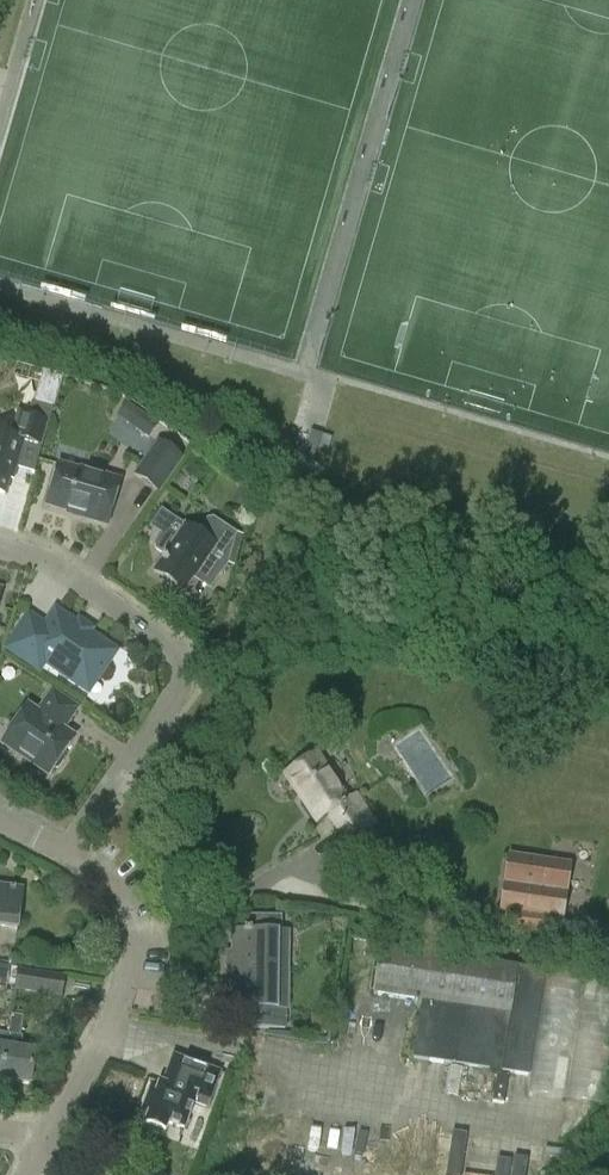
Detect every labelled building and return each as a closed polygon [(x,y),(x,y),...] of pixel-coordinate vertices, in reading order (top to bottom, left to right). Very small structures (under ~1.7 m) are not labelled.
[(38,390),(34,404),(53,409),(57,396),(38,390)] [(157,427),(146,419),(136,433),(148,441),(157,427)] [(0,433),(0,492),(5,494),(13,464),(16,465),(24,440),(0,433)] [(182,457),(158,441),(135,474),(159,490),(182,457)] [(46,504),(83,515),(82,517),(108,524),(120,481),(81,469),(80,471),(58,465),(46,504)] [(202,564),(221,577),(227,566),(237,535),(213,519),(208,520),(199,534),(185,524),(176,538),(167,532),(161,533),(154,543),(156,549),(165,555),(154,570),(162,575),(163,581),(171,587),(177,585),(184,590),(202,564)] [(40,669),(45,661),(88,690),(115,651),(56,611),(45,626),(29,615),(8,647),(40,669)] [(27,706),(2,743),(49,775),(75,737),(64,730),(78,708),(53,690),(38,712),(27,706)] [(376,822),(357,794),(349,799),(348,797),(318,753),(286,774),(317,820),(329,813),(348,841),(376,822)] [(501,914),(559,923),(568,867),(510,858),(501,914)] [(22,890),(0,887),(0,928),(16,930),(22,890)] [(281,917),(250,917),(250,932),(229,932),(228,1007),(229,1007),(228,1029),(285,1029),(285,1008),(286,933),(282,933),(281,917)] [(421,1003),(412,1060),(529,1077),(545,972),(380,946),(372,996),(421,1003)] [(65,977),(51,976),(18,970),(15,991),(62,998),(65,977)] [(608,1104),(608,979),(589,977),(585,1013),(604,1015),(602,1028),(583,1026),(579,1065),(581,1065),(577,1100),(608,1104)] [(29,1085),(34,1051),(20,1049),(22,1037),(20,1037),(23,1017),(11,1015),(8,1035),(7,1036),(0,1081),(29,1085)] [(149,1093),(142,1113),(149,1116),(145,1127),(165,1134),(168,1125),(184,1130),(196,1097),(192,1096),(201,1068),(173,1058),(163,1085),(160,1084),(156,1096),(149,1093)]
